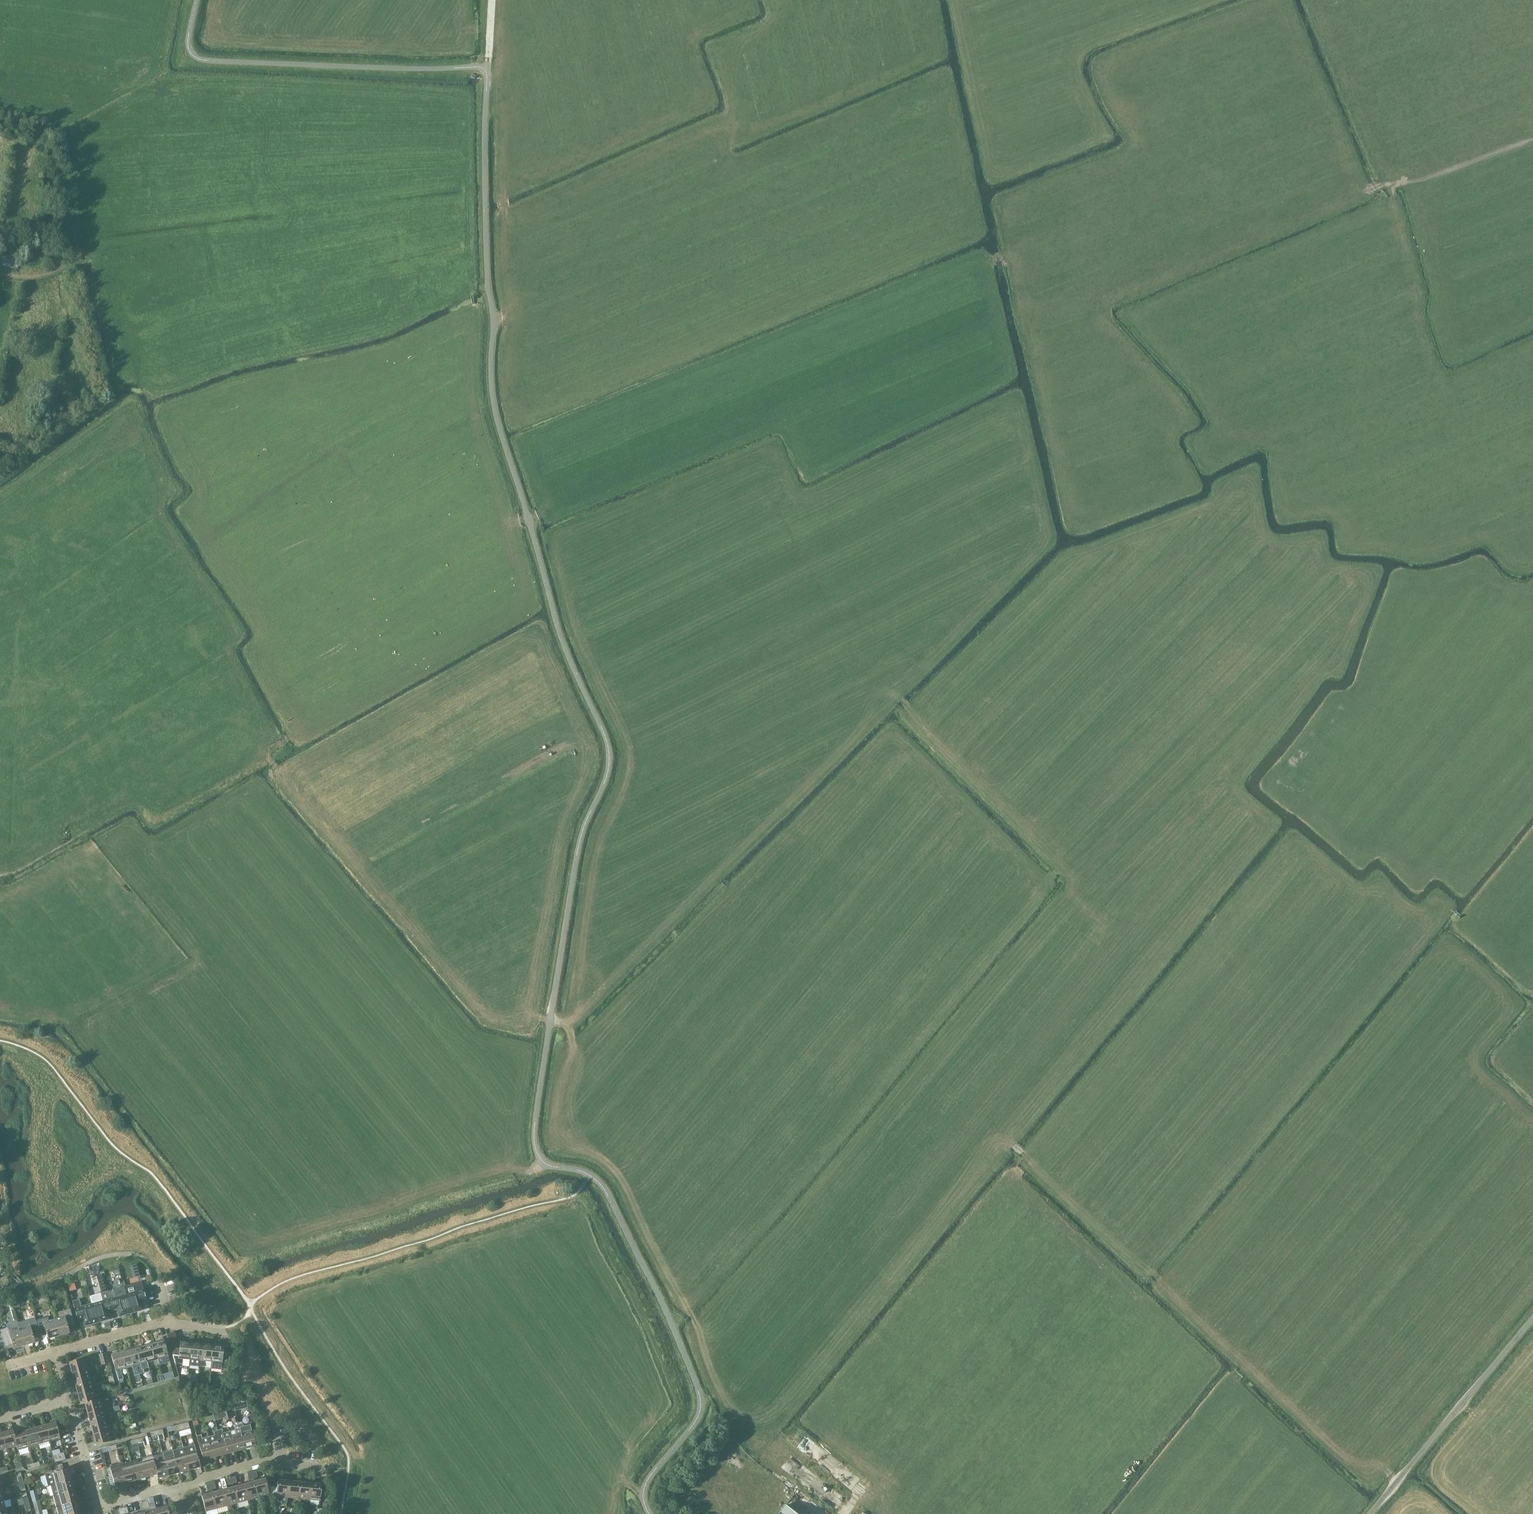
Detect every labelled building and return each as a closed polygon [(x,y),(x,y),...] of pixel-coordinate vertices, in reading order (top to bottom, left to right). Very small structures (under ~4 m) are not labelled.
[(106,1291),(101,1274),(96,1276),(101,1293),(106,1291)] [(134,1284),(123,1287),(126,1295),(131,1313),(143,1310),(140,1300),(145,1298),(143,1290),(142,1287),(141,1282),(138,1283),(134,1284)] [(113,1290),(106,1292),(111,1308),(116,1306),(119,1316),(131,1313),(126,1295),(115,1298),(113,1290)] [(89,1296),(91,1304),(96,1322),(108,1319),(106,1309),(111,1308),(106,1292),(89,1296)] [(96,1322),(91,1304),(81,1307),(78,1299),(72,1301),(76,1317),(82,1316),(84,1326),(96,1322)] [(13,1309),(11,1303),(0,1306),(0,1309),(1,1313),(13,1309)] [(59,1318),(54,1320),(58,1336),(69,1333),(67,1327),(74,1325),(70,1309),(58,1312),(59,1318)] [(47,1317),(35,1320),(39,1335),(46,1333),(47,1339),(58,1336),(54,1320),(49,1321),(47,1317)] [(24,1328),(19,1329),(24,1346),(34,1343),(33,1337),(39,1335),(35,1320),(23,1324),(24,1328)] [(24,1346),(19,1329),(17,1323),(7,1326),(7,1328),(0,1330),(5,1346),(12,1344),(13,1349),(24,1346)] [(163,1341),(153,1344),(159,1364),(159,1365),(169,1362),(168,1356),(163,1341)] [(173,1348),(172,1355),(174,1364),(182,1364),(183,1358),(186,1359),(187,1343),(180,1342),(180,1349),(173,1348)] [(188,1365),(196,1366),(199,1344),(187,1343),(186,1359),(189,1359),(188,1365)] [(153,1344),(142,1347),(147,1362),(153,1360),(154,1366),(159,1364),(153,1344)] [(205,1361),(211,1361),(213,1346),(199,1344),(196,1366),(204,1367),(205,1361)] [(213,1346),(211,1361),(210,1368),(228,1369),(229,1357),(222,1356),(223,1347),(213,1346)] [(142,1347),(132,1350),(139,1375),(144,1373),(143,1369),(148,1368),(147,1362),(142,1347)] [(132,1350),(121,1353),(126,1368),(131,1366),(134,1376),(139,1375),(132,1350)] [(108,1363),(105,1353),(98,1355),(101,1364),(108,1363)] [(126,1368),(121,1353),(111,1355),(115,1370),(115,1371),(119,1384),(123,1383),(122,1379),(123,1379),(120,1369),(126,1368)] [(69,1363),(72,1373),(92,1367),(91,1364),(86,1365),(84,1358),(69,1363)] [(72,1373),(75,1384),(90,1379),(88,1373),(93,1372),(92,1367),(72,1373)] [(172,1371),(162,1374),(163,1380),(174,1378),(172,1371)] [(75,1384),(78,1394),(98,1389),(97,1384),(92,1386),(90,1379),(75,1384)] [(81,1405),(85,1404),(96,1400),(94,1394),(99,1393),(98,1389),(78,1394),(81,1405)] [(231,1402),(234,1409),(247,1406),(244,1398),(231,1402)] [(85,1404),(88,1414),(108,1408),(106,1404),(101,1405),(99,1399),(96,1400),(85,1404)] [(88,1414),(90,1424),(105,1420),(103,1414),(109,1413),(108,1408),(88,1414)] [(235,1430),(229,1431),(234,1452),(245,1449),(238,1425),(236,1417),(232,1418),(235,1430)] [(90,1424),(93,1435),(113,1429),(112,1425),(107,1426),(105,1420),(90,1424)] [(56,1422),(45,1425),(49,1441),(60,1438),(56,1422)] [(187,1422),(177,1425),(179,1432),(189,1429),(187,1422)] [(242,1424),(238,1425),(245,1449),(256,1446),(250,1425),(243,1426),(242,1424)] [(45,1425),(34,1428),(39,1444),(49,1441),(45,1425)] [(34,1428),(24,1431),(28,1447),(39,1444),(34,1428)] [(113,1429),(93,1435),(96,1445),(111,1441),(109,1435),(114,1433),(113,1429)] [(222,1429),(217,1430),(224,1455),(234,1452),(229,1431),(223,1433),(222,1429)] [(13,1430),(2,1433),(6,1448),(16,1445),(17,1445),(14,1434),(13,1430)] [(214,1435),(208,1437),(213,1457),(224,1455),(217,1430),(213,1431),(214,1435)] [(24,1431),(14,1434),(17,1445),(16,1445),(17,1450),(28,1447),(24,1431)] [(213,1457),(208,1437),(202,1439),(201,1435),(196,1436),(199,1445),(203,1460),(213,1457)] [(131,1445),(133,1453),(139,1451),(138,1447),(138,1446),(137,1444),(131,1445)] [(194,1445),(184,1448),(190,1470),(200,1467),(196,1452),(194,1445)] [(173,1451),(174,1458),(175,1457),(179,1473),(190,1470),(184,1448),(173,1451)] [(60,1454),(53,1456),(55,1462),(65,1460),(63,1453),(60,1454)] [(162,1454),(152,1457),(157,1474),(156,1475),(157,1479),(168,1476),(164,1460),(162,1454)] [(141,1458),(142,1462),(146,1477),(156,1475),(157,1474),(152,1457),(152,1455),(141,1458)] [(175,1457),(174,1458),(164,1460),(168,1476),(179,1473),(175,1457)] [(137,1460),(131,1462),(136,1480),(146,1477),(142,1462),(138,1463),(137,1460)] [(125,1466),(121,1468),(125,1483),(136,1480),(131,1462),(124,1463),(125,1466)] [(125,1483),(121,1468),(120,1463),(109,1466),(110,1468),(111,1470),(112,1476),(115,1486),(125,1483)] [(55,1473),(44,1476),(47,1486),(48,1486),(80,1478),(79,1473),(70,1476),(68,1469),(58,1472),(57,1471),(55,1472),(55,1473)] [(50,1486),(53,1496),(74,1490),(72,1484),(81,1482),(80,1478),(48,1486),(50,1486)] [(265,1479),(254,1482),(258,1498),(269,1495),(265,1479)] [(287,1498),(288,1481),(277,1480),(276,1497),(282,1497),(281,1503),(286,1503),(287,1498)] [(299,1482),(288,1481),(287,1498),(298,1499),(299,1482)] [(254,1482),(244,1485),(248,1501),(258,1498),(254,1482)] [(310,1484),(299,1482),(298,1499),(309,1500),(310,1484)] [(321,1485),(310,1484),(309,1500),(320,1501),(321,1485)] [(244,1485),(233,1488),(237,1503),(248,1501),(244,1485)] [(233,1488),(222,1491),(227,1506),(237,1503),(233,1488)] [(29,1491),(32,1501),(39,1499),(36,1489),(29,1491)] [(53,1496),(56,1506),(85,1498),(84,1494),(75,1497),(74,1490),(53,1496)] [(222,1491),(212,1494),(216,1509),(227,1506),(222,1491)] [(216,1509),(212,1494),(201,1496),(205,1512),(216,1509)] [(58,1513),(67,1513),(79,1511),(78,1505),(87,1503),(85,1498),(56,1506),(58,1513)] [(33,1501),(35,1512),(41,1510),(39,1500),(33,1501)] [(786,1505),(779,1513),(798,1513),(786,1505)]
